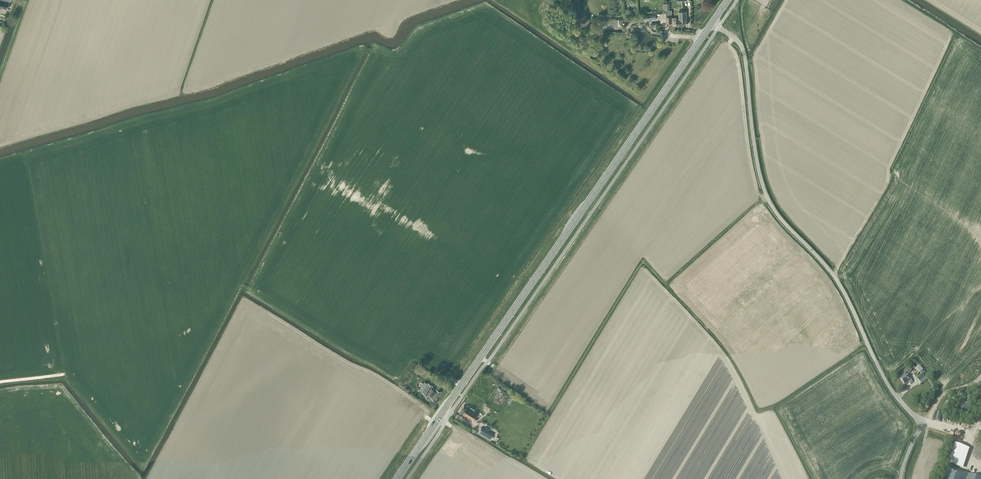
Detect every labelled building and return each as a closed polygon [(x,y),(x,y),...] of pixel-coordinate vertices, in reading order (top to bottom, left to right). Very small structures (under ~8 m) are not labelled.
[(7,9),(9,2),(11,3),(11,0),(0,0),(0,7),(7,9)] [(672,24),(676,24),(676,25),(681,25),(680,19),(677,19),(676,19),(676,17),(672,17),(671,14),(672,14),(672,10),(670,10),(666,10),(666,14),(666,23),(672,23),(672,24)] [(677,19),(680,19),(681,25),(687,25),(686,19),(687,19),(686,10),(679,11),(679,15),(677,15),(677,19)] [(911,384),(913,382),(907,374),(912,371),(909,367),(902,372),(904,374),(899,378),(905,385),(909,382),(911,384)] [(924,372),(916,378),(919,381),(925,377),(927,380),(929,378),(924,372)] [(422,392),(427,395),(426,396),(427,397),(429,398),(430,398),(431,397),(436,400),(441,391),(439,390),(442,385),(439,383),(435,389),(432,387),(433,386),(428,383),(422,392)] [(475,406),(474,407),(486,415),(489,410),(477,403),(475,406)] [(463,406),(460,412),(472,419),(472,420),(474,421),(478,414),(473,411),(474,409),(473,409),(474,407),(475,406),(474,405),(472,408),(471,407),(470,409),(465,407),(463,406)] [(478,432),(491,440),(495,433),(482,426),(478,432)] [(948,464),(958,467),(964,447),(955,444),(948,464)] [(948,467),(945,478),(980,478),(948,467)]
